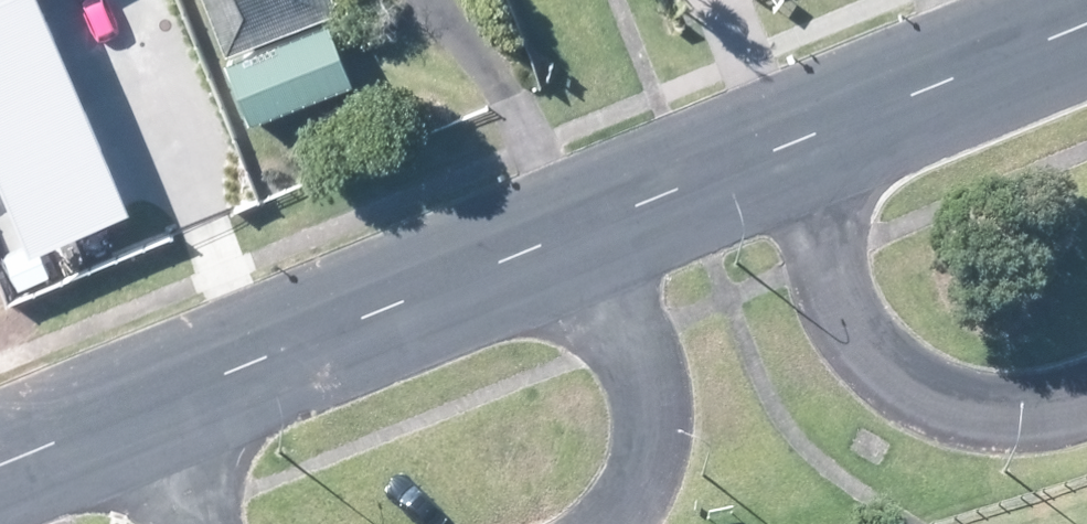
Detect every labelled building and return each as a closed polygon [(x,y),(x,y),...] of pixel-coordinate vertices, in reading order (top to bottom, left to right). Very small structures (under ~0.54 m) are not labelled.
[(13,253),(118,208),(28,0),(0,0),(0,222),(13,253)] [(226,42),(334,0),(209,0),(226,42)] [(327,15),(227,54),(251,113),(351,74),(327,15)]
